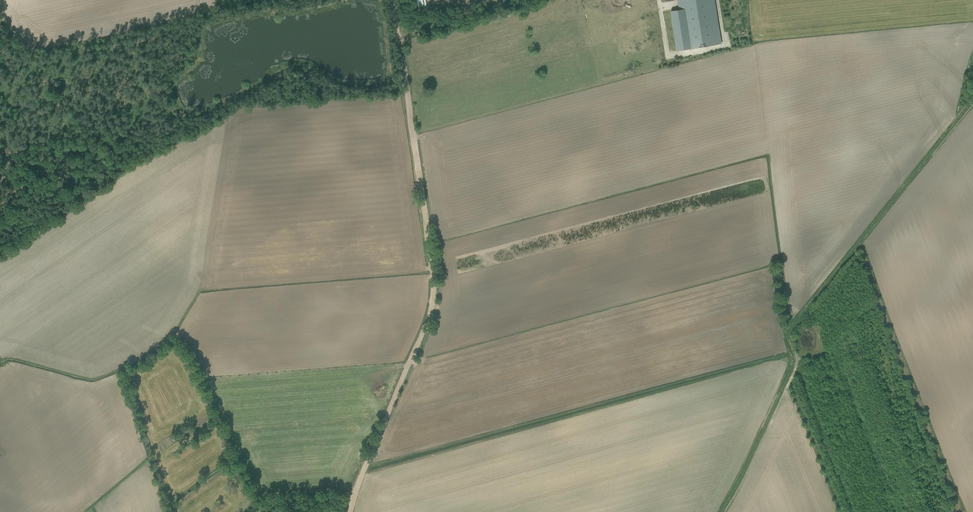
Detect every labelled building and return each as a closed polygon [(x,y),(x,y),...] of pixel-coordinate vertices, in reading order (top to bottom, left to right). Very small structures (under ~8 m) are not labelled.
[(714,0),(678,0),(680,9),(671,11),(677,51),(721,44),(714,0)]
